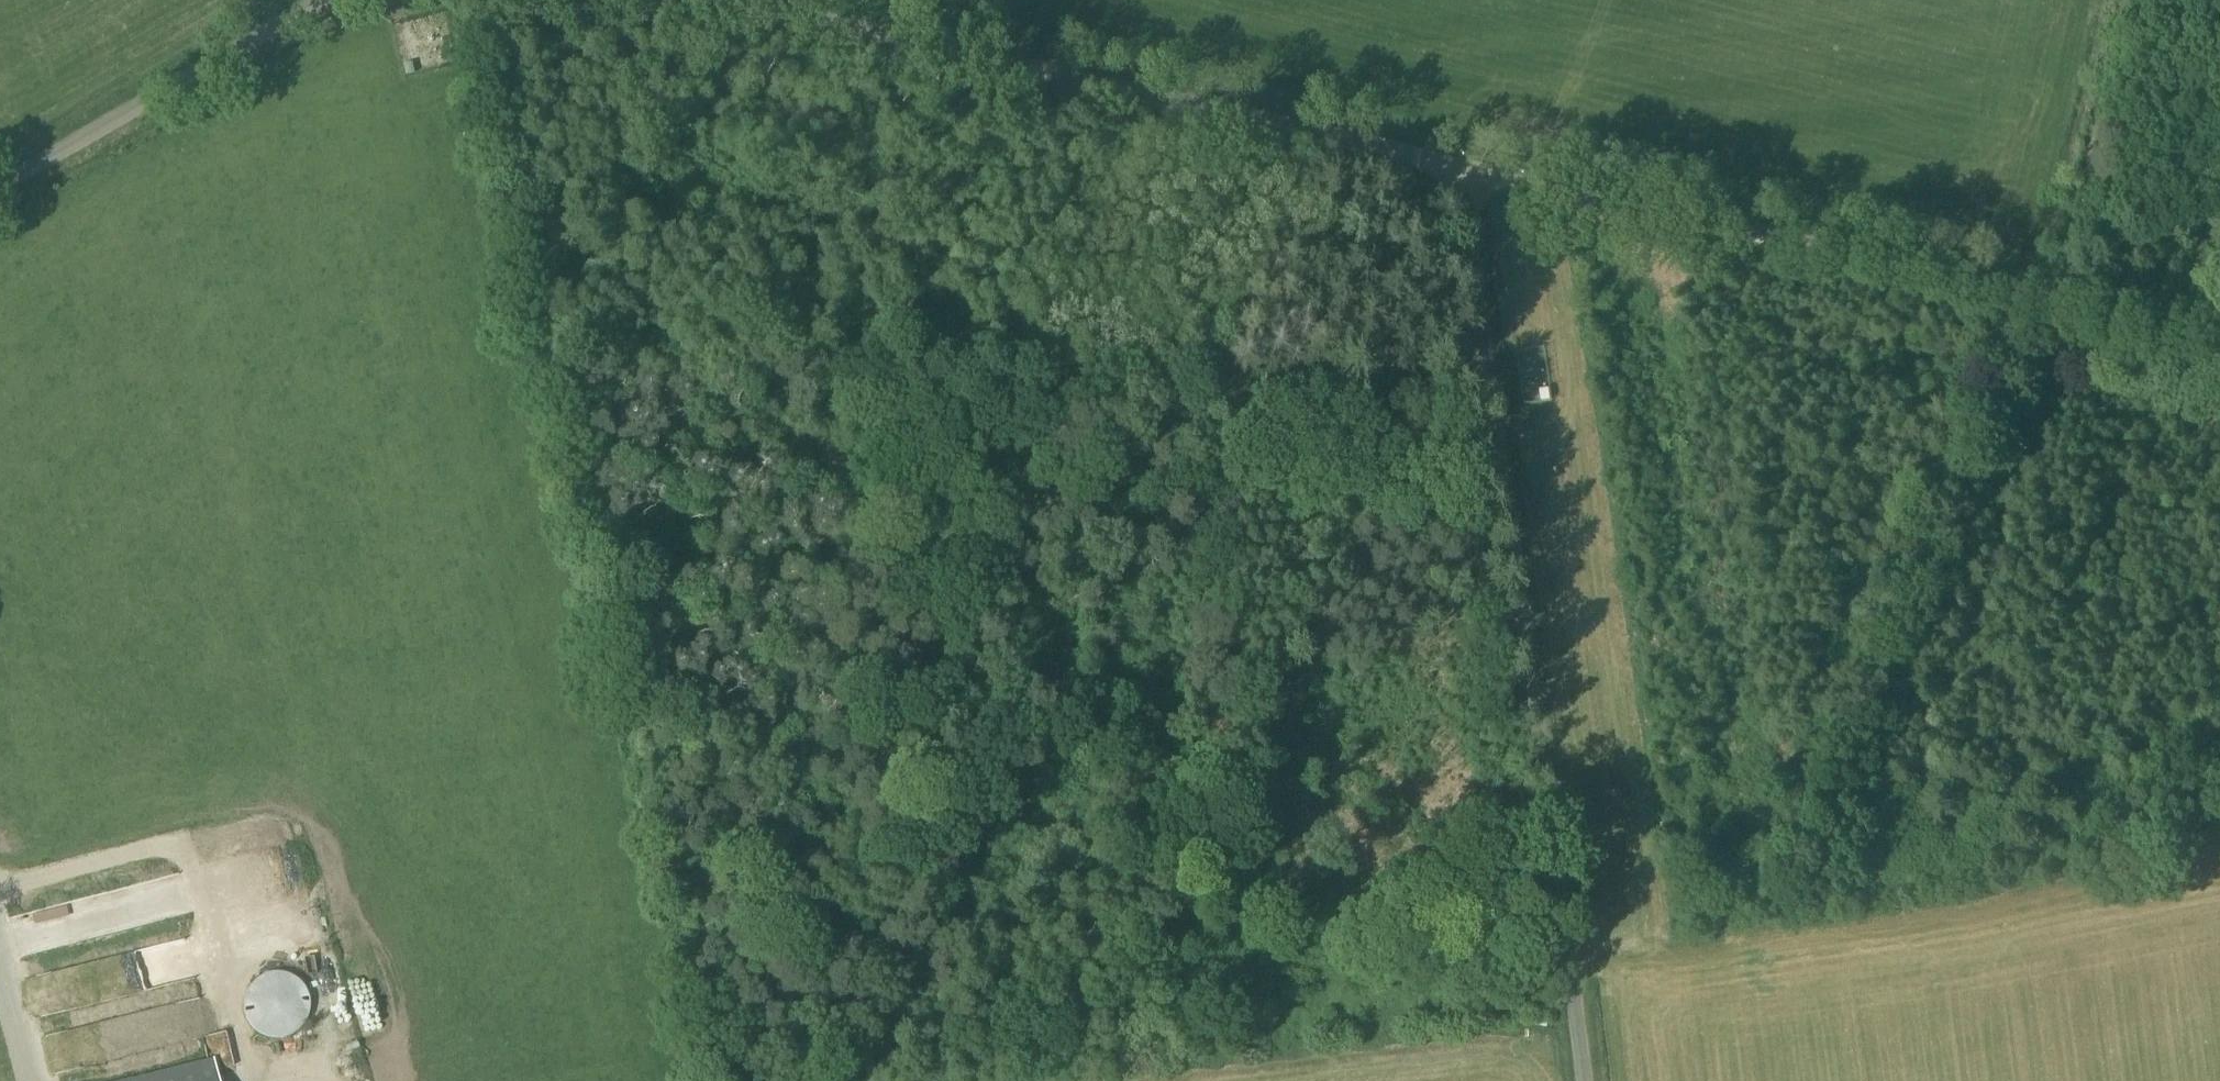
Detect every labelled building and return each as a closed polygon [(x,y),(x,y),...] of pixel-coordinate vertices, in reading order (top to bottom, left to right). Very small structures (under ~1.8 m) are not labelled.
[(260,976),(258,977),(256,979),(254,981),(252,983),(250,985),(248,987),(247,990),(246,993),(245,995),(244,998),(244,1001),(244,1002),(243,1003),(243,1005),(244,1006),(244,1007),(244,1010),(245,1013),(245,1016),(247,1018),(248,1021),(249,1023),(251,1026),(253,1028),(255,1030),(257,1031),(260,1033),(262,1034),(265,1035),(268,1036),(270,1037),(273,1037),(276,1037),(279,1037),(282,1037),(285,1036),(287,1036),(290,1035),(293,1033),(295,1032),(297,1030),(300,1028),(301,1026),(303,1024),(305,1021),(306,1019),(307,1016),(308,1013),(309,1010),(309,1007),(309,1005),(309,1002),(309,999),(308,996),(307,993),(306,991),(305,988),(303,986),(302,983),(300,981),(298,979),(295,978),(293,976),(290,975),(288,974),(285,973),(282,972),(280,972),(277,972),(274,972),(271,972),(268,973),(266,973),(263,975),(260,976)] [(141,1016),(148,1053),(231,1038),(224,1001),(141,1016)] [(214,1057),(121,1080),(220,1080),(214,1057)]
